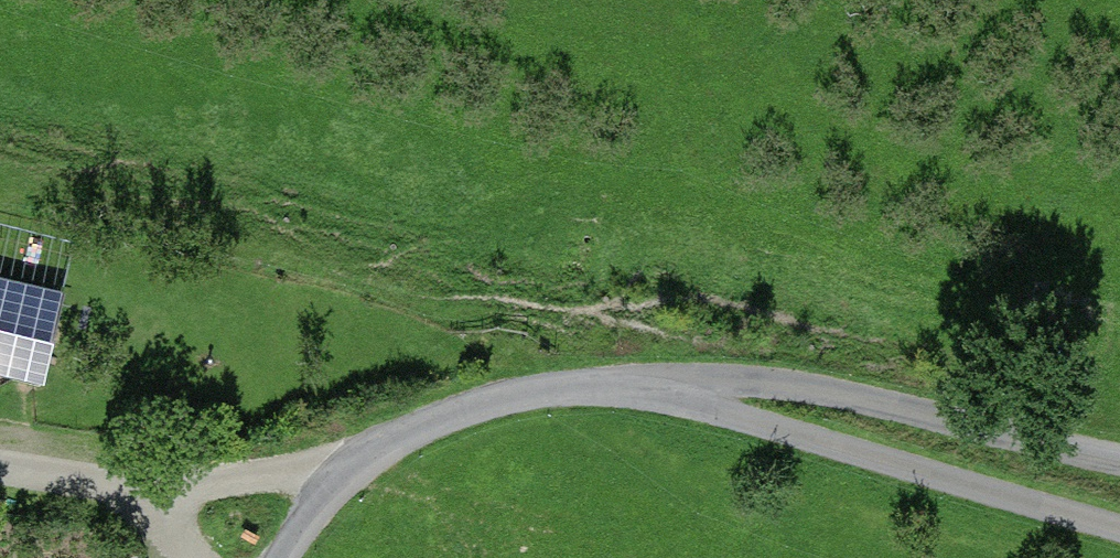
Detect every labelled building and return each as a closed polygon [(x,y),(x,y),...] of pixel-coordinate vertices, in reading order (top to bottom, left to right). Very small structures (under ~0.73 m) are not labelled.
[(0,271),(0,384),(43,394),(69,288),(0,271)]
